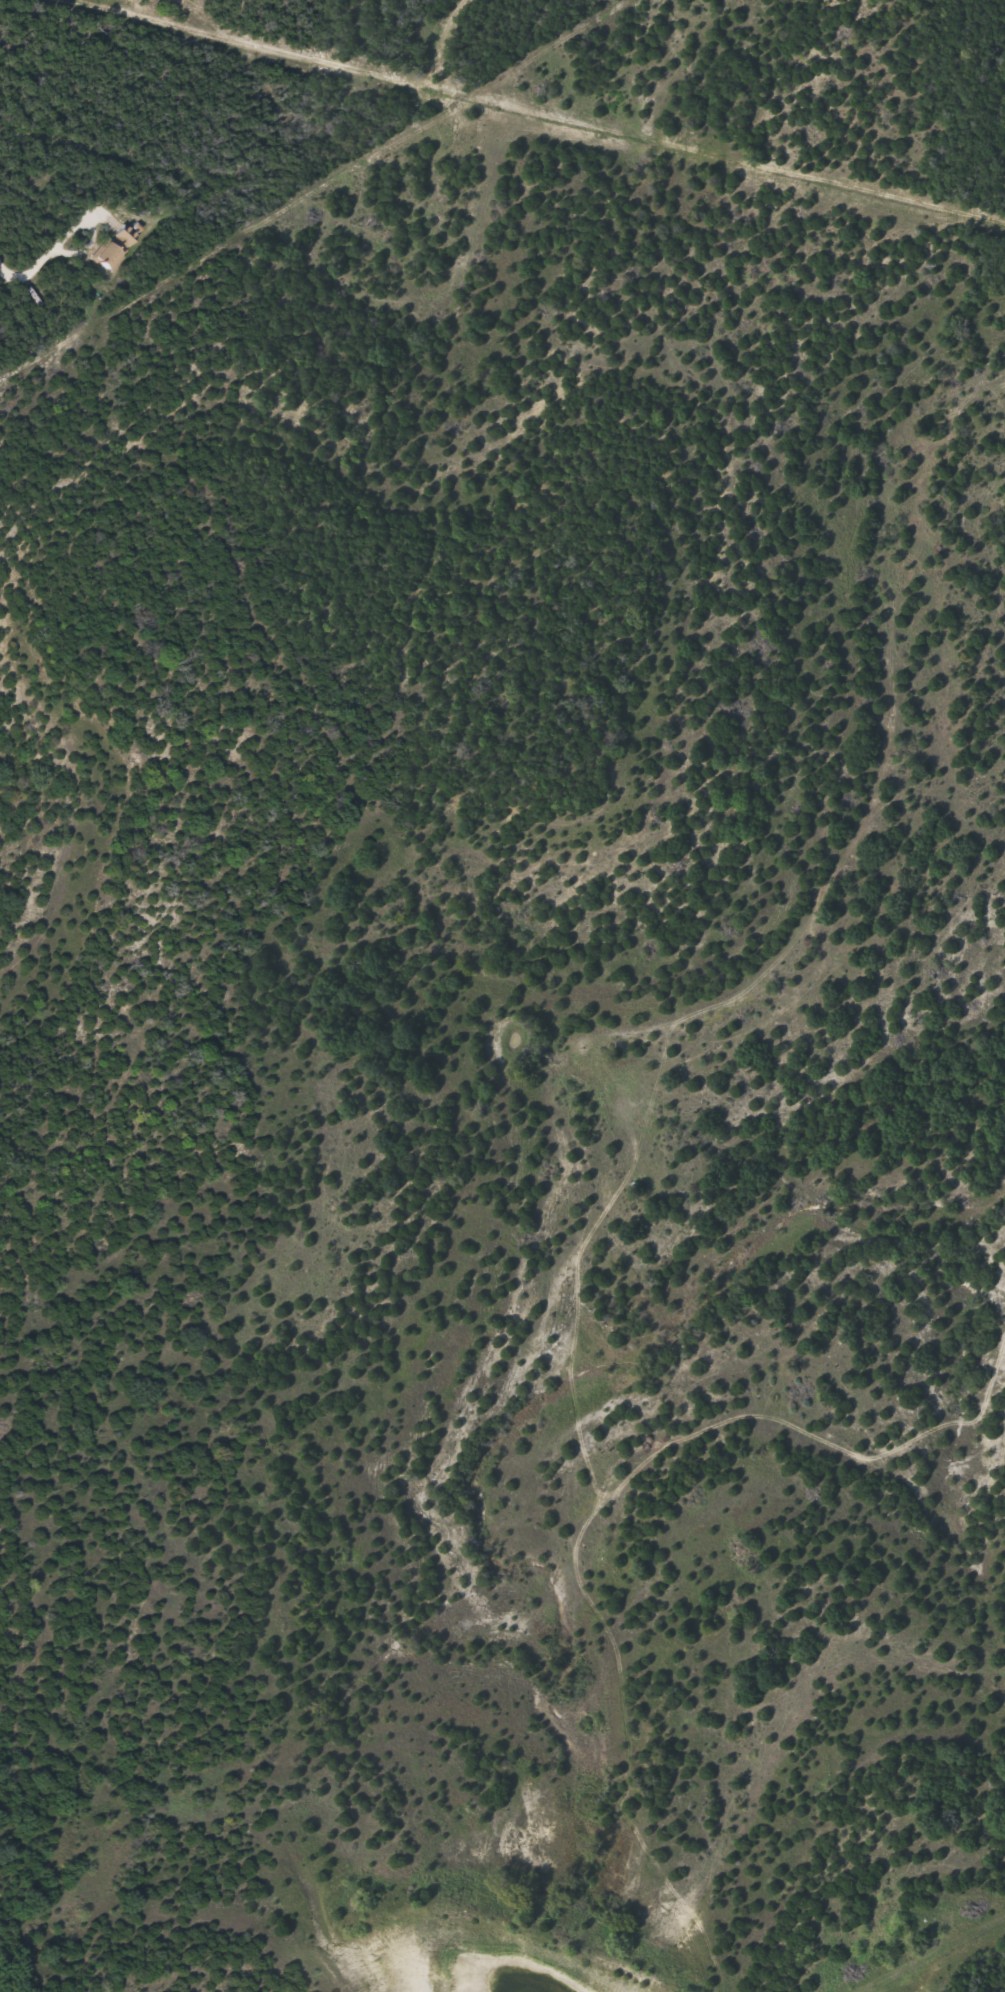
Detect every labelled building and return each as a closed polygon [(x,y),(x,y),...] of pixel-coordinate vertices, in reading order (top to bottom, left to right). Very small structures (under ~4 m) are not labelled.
[(96,257),(126,222),(142,236),(112,271),(96,257)]
